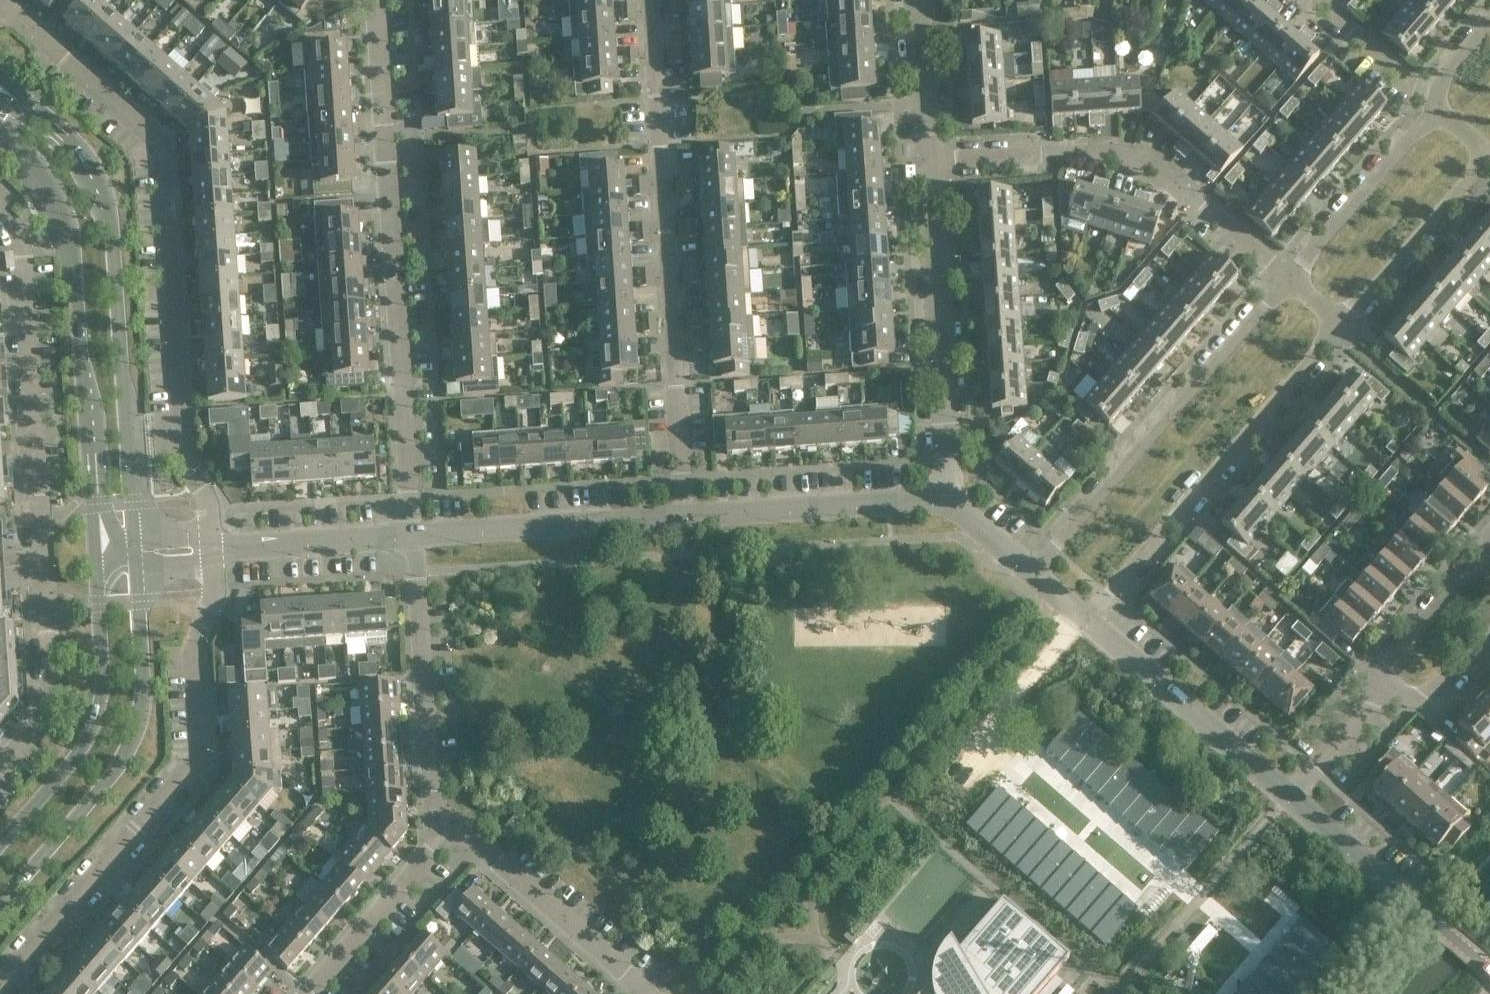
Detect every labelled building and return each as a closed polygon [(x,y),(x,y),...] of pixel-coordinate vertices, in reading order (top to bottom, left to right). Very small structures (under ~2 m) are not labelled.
[(49,9),(57,0),(40,0),(49,9)] [(63,21),(78,34),(104,5),(108,0),(81,0),(63,21)] [(174,2),(172,0),(164,0),(159,6),(166,11),(174,2)] [(194,10),(201,3),(197,0),(188,0),(186,3),(194,10)] [(296,18),(306,26),(328,0),(279,0),(278,2),(296,18)] [(518,10),(517,0),(507,0),(508,11),(518,10)] [(612,0),(569,0),(570,17),(612,14),(612,0)] [(665,10),(679,9),(679,0),(665,1),(665,10)] [(731,0),(688,0),(688,9),(731,6),(731,0)] [(828,22),(871,19),(869,0),(826,0),(828,22)] [(1214,10),(1222,0),(1202,0),(1214,10)] [(1214,10),(1230,24),(1251,0),(1222,0),(1214,10)] [(1263,7),(1255,0),(1251,0),(1230,24),(1246,38),(1277,3),(1273,0),(1270,0),(1263,7)] [(1362,4),(1357,0),(1353,0),(1348,5),(1356,12),(1362,4)] [(1450,7),(1442,0),(1411,0),(1410,1),(1436,24),(1450,7)] [(465,2),(430,4),(431,26),(466,24),(474,23),(473,1),(465,2)] [(1422,40),(1436,24),(1410,1),(1396,18),(1422,40)] [(636,12),(635,3),(621,4),(622,13),(636,12)] [(1277,3),(1246,38),(1263,52),(1285,26),(1275,17),(1283,8),(1277,3)] [(119,19),(104,5),(78,34),(94,47),(119,19)] [(690,31),(725,29),(733,28),(731,6),(688,9),(690,31)] [(1041,16),(1040,6),(1029,7),(1029,17),(1041,16)] [(1017,8),(1018,18),(1029,17),(1029,7),(1017,8)] [(680,18),(679,9),(665,10),(666,19),(680,18)] [(995,19),(994,9),(983,10),(983,20),(995,19)] [(1063,10),(1064,20),(1075,19),(1074,9),(1063,10)] [(1075,19),(1086,18),(1086,9),(1074,9),(1075,19)] [(972,21),(983,20),(983,10),(971,11),(972,20),(972,21)] [(972,20),(971,11),(959,12),(960,21),(972,20)] [(622,13),(622,22),(636,21),(636,12),(622,13)] [(786,13),(776,14),(777,25),(787,25),(786,13)] [(570,17),(571,40),(579,40),(614,38),(612,14),(570,17)] [(192,17),(184,27),(190,32),(199,23),(192,17)] [(227,26),(218,18),(212,26),(220,33),(227,26)] [(1381,34),(1407,57),(1422,40),(1396,18),(1381,34)] [(135,33),(119,19),(94,47),(110,61),(135,33)] [(871,19),(828,22),(826,22),(827,45),(837,44),(872,42),(871,19)] [(197,38),(205,28),(199,23),(190,32),(197,38)] [(466,24),(431,26),(433,48),(468,46),(476,46),(474,23),(466,24)] [(1090,34),(1089,24),(1074,25),(1075,35),(1090,34)] [(778,37),(788,37),(787,25),(777,25),(778,37)] [(220,33),(229,41),(236,33),(227,26),(220,33)] [(1304,27),(1296,36),(1285,26),(1263,52),(1279,67),(1310,32),(1304,27)] [(725,29),(690,31),(691,53),(734,50),(733,28),(725,29)] [(302,34),(303,46),(305,69),(347,66),(347,53),(352,53),(351,43),(342,44),(341,31),(302,34)] [(526,31),(516,32),(517,43),(527,43),(526,31)] [(1112,31),(1102,32),(1102,41),(1112,41),(1112,31)] [(1307,46),(1315,37),(1310,32),(1279,67),(1296,82),(1319,56),(1307,46)] [(150,46),(135,33),(110,61),(125,74),(150,46)] [(1002,56),(1000,33),(966,36),(967,58),(1002,56)] [(616,60),(616,59),(614,38),(579,40),(581,61),(581,62),(616,60)] [(1176,38),(1170,45),(1176,50),(1181,43),(1176,38)] [(874,64),(872,42),(837,44),(839,66),(874,64)] [(517,55),(527,55),(527,43),(517,43),(517,55)] [(1041,53),(1041,43),(1031,44),(1031,53),(1041,53)] [(214,53),(221,59),(229,49),(223,44),(214,53)] [(166,59),(150,46),(125,74),(141,88),(166,59)] [(470,69),(468,46),(433,48),(435,71),(470,69)] [(668,55),(682,54),(682,46),(668,47),(668,55)] [(221,59),(217,63),(232,75),(243,62),(229,49),(221,59)] [(639,57),(638,49),(624,50),(625,58),(639,57)] [(734,50),(691,53),(693,77),(699,77),(700,89),(722,87),(721,75),(728,75),(736,74),(734,50)] [(1031,53),(1032,63),(1042,62),(1041,53),(1031,53)] [(683,63),(682,54),(668,55),(669,64),(683,63)] [(967,58),(969,80),(1003,78),(1002,56),(967,58)] [(581,61),(573,61),(575,98),(612,95),(611,83),(617,83),(616,66),(625,65),(625,67),(639,66),(639,57),(625,58),(616,59),(616,60),(581,62),(581,61)] [(796,69),(795,58),(785,58),(786,70),(796,69)] [(181,73),(166,59),(141,88),(156,102),(181,73)] [(875,87),(874,64),(839,66),(829,67),(830,91),(840,90),(841,102),(870,100),(869,88),(875,87)] [(347,66),(305,69),(306,92),(349,89),(348,76),(354,76),(353,66),(347,66)] [(1327,72),(1320,66),(1313,73),(1321,79),(1327,72)] [(470,69),(435,71),(436,95),(471,93),(481,93),(480,68),(470,69)] [(786,70),(787,82),(797,81),(796,69),(786,70)] [(1071,71),(1049,73),(1049,83),(1052,127),(1053,130),(1062,129),(1061,117),(1074,116),(1072,82),(1071,71)] [(197,86),(181,73),(156,102),(171,115),(197,86)] [(1307,80),(1315,87),(1321,79),(1313,73),(1307,80)] [(523,76),(513,77),(514,89),(524,88),(523,76)] [(1153,95),(1139,96),(1138,77),(1116,79),(1118,113),(1148,111),(1153,95)] [(1005,100),(1003,78),(969,80),(971,102),(1005,100)] [(197,86),(171,115),(186,128),(212,99),(219,92),(203,79),(197,86)] [(1097,127),(1104,126),(1104,114),(1118,113),(1116,79),(1094,80),(1097,127)] [(1074,116),(1088,115),(1089,127),(1097,127),(1094,80),(1072,82),(1074,116)] [(278,93),(277,82),(267,83),(268,94),(278,93)] [(1224,83),(1218,90),(1227,98),(1233,91),(1224,83)] [(1372,122),(1386,106),(1360,83),(1346,100),(1372,122)] [(1044,87),(1034,87),(1034,97),(1044,97),(1044,87)] [(515,101),(525,100),(524,88),(514,89),(515,101)] [(355,89),(349,89),(306,92),(308,115),(351,112),(350,99),(355,98),(355,89)] [(540,90),(530,91),(531,100),(540,100),(540,90)] [(1193,105),(1176,90),(1164,104),(1153,95),(1148,111),(1170,131),(1193,105)] [(268,94),(269,106),(279,105),(278,93),(268,94)] [(480,104),(472,104),(471,93),(436,95),(438,118),(447,117),(448,129),(481,127),(480,104)] [(1035,107),(1045,106),(1044,97),(1034,97),(1035,107)] [(1293,112),(1300,104),(1292,98),(1286,105),(1293,112)] [(186,128),(189,130),(190,135),(228,132),(226,112),(212,99),(186,128)] [(971,102),(972,124),(1007,122),(1005,100),(971,102)] [(1372,122),(1346,100),(1331,116),(1357,139),(1372,122)] [(1170,131),(1181,140),(1173,149),(1179,154),(1209,119),(1193,105),(1170,131)] [(1286,105),(1279,113),(1287,119),(1293,112),(1286,105)] [(357,126),(352,126),(351,112),(308,115),(309,137),(352,135),(352,136),(358,136),(357,126)] [(872,125),(871,113),(834,116),(837,151),(844,151),(880,149),(878,125),(872,125)] [(1357,139),(1331,116),(1317,133),(1343,155),(1357,139)] [(1179,154),(1185,159),(1193,150),(1203,159),(1226,133),(1209,119),(1179,154)] [(251,122),(243,123),(244,131),(252,131),(264,130),(264,121),(251,122)] [(281,138),(280,127),(271,128),(271,139),(281,138)] [(252,139),(265,139),(264,130),(252,131),(252,139)] [(229,152),(228,132),(190,135),(191,155),(229,152)] [(1266,146),(1272,139),(1265,132),(1258,139),(1266,146)] [(1203,159),(1213,168),(1206,177),(1212,183),(1243,148),(1226,133),(1203,159)] [(1343,155),(1317,133),(1303,149),(1329,172),(1343,155)] [(309,137),(311,162),(319,161),(319,160),(354,158),(354,159),(359,158),(359,148),(353,149),(352,136),(352,135),(309,137)] [(527,152),(526,137),(512,137),(513,153),(527,152)] [(271,139),(272,150),(282,150),(281,138),(271,139)] [(1258,139),(1252,147),(1260,153),(1266,146),(1258,139)] [(792,154),(802,153),(801,142),(791,142),(792,154)] [(705,159),(699,160),(700,182),(735,180),(733,145),(704,147),(705,159)] [(881,170),(880,149),(844,151),(846,172),(881,170)] [(1329,172),(1303,149),(1288,166),(1314,188),(1329,172)] [(230,173),(229,152),(191,155),(192,175),(230,173)] [(477,176),(475,152),(440,155),(442,178),(477,176)] [(648,187),(647,178),(633,179),(633,181),(624,182),(623,165),(617,166),(616,153),(579,156),(580,169),(588,169),(589,190),(624,188),(625,189),(634,188),(648,187)] [(802,153),(792,154),(793,166),(803,165),(802,153)] [(759,168),(758,154),(734,155),(735,170),(759,168)] [(355,172),(354,159),(354,158),(319,160),(319,161),(320,183),(312,183),(312,184),(313,184),(314,197),(352,194),(351,182),(361,181),(360,171),(355,172)] [(530,172),(529,161),(519,161),(520,173),(530,172)] [(267,162),(254,162),(254,171),(267,170),(267,162)] [(1238,179),(1244,171),(1237,165),(1230,172),(1238,179)] [(1314,188),(1288,166),(1274,182),(1300,205),(1314,188)] [(255,180),(268,179),(267,170),(254,171),(255,180)] [(846,172),(836,173),(838,197),(848,197),(883,194),(881,170),(846,172)] [(520,173),(520,185),(530,184),(530,172),(520,173)] [(1230,172),(1224,179),(1231,186),(1238,179),(1230,172)] [(232,193),(230,173),(192,175),(194,196),(232,193)] [(691,184),(691,175),(677,176),(677,185),(691,184)] [(444,201),(479,198),(477,176),(442,178),(444,201)] [(1073,196),(1058,192),(1059,216),(1088,225),(1102,181),(1094,178),(1091,190),(1076,185),(1073,196)] [(743,180),(735,180),(700,182),(702,206),(737,204),(745,204),(743,180)] [(1106,194),(1109,183),(1102,181),(1088,225),(1108,231),(1119,199),(1106,194)] [(1300,205),(1274,182),(1260,199),(1285,221),(1300,205)] [(677,185),(678,194),(692,193),(691,184),(677,185)] [(634,197),(648,196),(648,187),(634,188),(634,197)] [(589,190),(581,191),(583,215),(626,212),(625,189),(624,188),(589,190)] [(805,199),(804,188),(794,188),(795,200),(805,199)] [(1013,211),(1011,189),(977,191),(978,213),(1013,211)] [(1136,191),(1132,203),(1119,199),(1108,231),(1129,238),(1143,194),(1136,191)] [(233,215),(232,193),(194,196),(195,217),(233,215)] [(848,197),(838,197),(839,219),(849,218),(884,216),(883,194),(848,197)] [(1147,207),(1150,196),(1143,194),(1129,238),(1150,245),(1161,212),(1147,207)] [(480,221),(479,198),(444,201),(445,224),(480,221)] [(795,200),(796,212),(806,211),(805,199),(795,200)] [(1053,209),(1052,199),(1042,200),(1043,209),(1053,209)] [(1245,215),(1271,238),(1285,221),(1260,199),(1245,215)] [(359,236),(358,223),(364,223),(363,213),(354,213),(353,201),(314,203),(315,216),(316,239),(359,236)] [(269,204),(257,205),(257,213),(270,213),(269,204)] [(737,204),(702,206),(703,228),(739,226),(746,225),(745,204),(737,204)] [(276,218),(286,217),(286,205),(276,206),(276,218)] [(532,206),(522,207),(523,219),(533,218),(532,206)] [(1043,209),(1043,219),(1053,218),(1053,209),(1043,209)] [(978,213),(980,235),(1014,233),(1013,211),(978,213)] [(628,234),(626,212),(583,215),(584,237),(628,234)] [(258,222),(270,221),(270,213),(257,213),(258,222)] [(197,238),(235,235),(233,215),(195,217),(197,238)] [(886,239),(884,216),(849,218),(851,242),(886,239)] [(524,230),(534,230),(533,218),(523,219),(524,230)] [(482,245),(489,244),(488,220),(480,221),(445,224),(447,246),(482,244),(482,245)] [(694,229),(694,221),(680,222),(680,230),(694,229)] [(1489,256),(1489,227),(1484,221),(1470,238),(1489,256)] [(651,233),(650,224),(636,225),(637,234),(651,233)] [(739,226),(703,228),(705,251),(740,249),(748,248),(746,225),(739,226)] [(680,230),(681,239),(695,238),(694,229),(680,230)] [(629,257),(628,241),(637,240),(637,242),(652,241),(651,233),(637,234),(628,234),(584,237),(585,259),(594,259),(629,257)] [(802,245),(801,233),(791,234),(792,245),(802,245)] [(980,235),(981,258),(1016,255),(1014,233),(980,235)] [(198,259),(236,256),(235,235),(197,238),(198,259)] [(361,259),(360,246),(366,245),(365,236),(359,236),(316,239),(318,262),(361,259)] [(1181,244),(1173,237),(1167,244),(1174,251),(1181,244)] [(1481,277),(1489,267),(1489,256),(1470,238),(1455,255),(1481,277)] [(887,262),(886,239),(851,242),(852,264),(887,262)] [(279,254),(289,253),(288,241),(279,242),(279,254)] [(1055,243),(1045,243),(1046,253),(1056,252),(1055,243)] [(448,268),(483,266),(482,245),(482,244),(447,246),(448,268)] [(1160,252),(1168,258),(1174,251),(1167,244),(1160,252)] [(273,245),(260,246),(260,254),(273,253),(273,245)] [(792,245),(793,257),(803,257),(802,245),(792,245)] [(707,274),(749,271),(748,248),(740,249),(705,251),(707,274)] [(541,250),(531,251),(532,263),(542,262),(541,250)] [(1047,263),(1057,262),(1056,252),(1046,253),(1047,263)] [(261,263),(274,262),(273,253),(260,254),(261,263)] [(1223,293),(1238,276),(1212,254),(1197,270),(1223,293)] [(983,278),(1017,276),(1016,255),(981,258),(983,278)] [(1441,271),(1467,294),(1481,277),(1455,255),(1441,271)] [(198,259),(200,279),(238,276),(236,256),(198,259)] [(594,259),(596,283),(631,280),(629,257),(594,259)] [(362,281),(362,268),(367,268),(366,258),(361,259),(318,262),(319,285),(362,282),(362,281)] [(532,263),(533,275),(543,274),(542,262),(532,263)] [(889,285),(887,262),(852,264),(845,265),(846,288),(889,285)] [(450,292),(485,290),(483,266),(448,268),(450,292)] [(683,267),(684,276),(698,275),(697,266),(683,267)] [(639,270),(640,279),(654,278),(653,269),(639,270)] [(1146,283),(1153,276),(1145,269),(1139,277),(1146,283)] [(1197,270),(1183,287),(1209,309),(1223,293),(1197,270)] [(708,297),(743,295),(751,295),(749,271),(707,274),(708,297)] [(1426,288),(1452,310),(1467,294),(1441,271),(1426,288)] [(291,287),(291,275),(281,276),(282,287),(291,287)] [(698,284),(698,275),(684,276),(684,285),(698,284)] [(201,299),(239,297),(238,276),(200,279),(201,299)] [(984,300),(1019,298),(1017,276),(983,278),(984,300)] [(1139,277),(1132,284),(1140,291),(1146,283),(1139,277)] [(654,278),(640,279),(641,288),(655,287),(654,278)] [(811,291),(810,279),(800,279),(801,291),(811,291)] [(597,305),(632,303),(631,280),(596,283),(597,305)] [(364,305),(363,291),(369,291),(368,281),(362,281),(362,282),(319,285),(321,308),(364,305)] [(1063,281),(1055,287),(1061,295),(1069,289),(1063,281)] [(855,310),(891,308),(889,285),(846,288),(848,311),(856,311),(855,310)] [(275,286),(263,286),(263,295),(276,294),(275,286)] [(282,287),(282,299),(292,298),(291,287),(282,287)] [(1183,287),(1169,303),(1195,326),(1209,309),(1183,287)] [(1412,304),(1438,327),(1452,310),(1426,288),(1412,304)] [(1061,295),(1067,302),(1075,296),(1069,289),(1061,295)] [(451,314),(486,312),(485,290),(450,292),(451,314)] [(801,291),(802,303),(812,302),(811,291),(801,291)] [(264,304),(277,303),(276,294),(263,295),(264,304)] [(708,297),(710,319),(745,317),(743,295),(708,297)] [(202,320),(240,317),(239,297),(201,299),(202,320)] [(538,297),(528,298),(529,310),(539,309),(538,297)] [(1109,309),(1119,306),(1116,297),(1106,300),(1109,309)] [(986,322),(1020,319),(1019,298),(984,300),(986,322)] [(1106,300),(1097,303),(1100,312),(1109,309),(1106,300)] [(599,328),(634,326),(632,303),(597,305),(599,328)] [(1169,303),(1154,319),(1180,342),(1195,326),(1169,303)] [(1398,320),(1424,343),(1438,327),(1412,304),(1398,320)] [(366,328),(371,328),(371,318),(365,318),(364,305),(321,308),(322,330),(366,328)] [(856,311),(848,311),(849,333),(857,333),(892,331),(891,308),(855,310),(856,311)] [(530,321),(540,321),(539,309),(529,310),(530,321)] [(488,335),(486,312),(451,314),(453,337),(488,335)] [(686,313),(687,321),(701,320),(700,312),(686,313)] [(799,336),(797,314),(785,315),(787,337),(799,336)] [(643,325),(657,324),(657,315),(642,316),(643,325)] [(710,319),(711,342),(754,339),(752,316),(745,317),(710,319)] [(204,340),(242,338),(240,317),(202,320),(204,340)] [(987,344),(1022,341),(1020,319),(986,322),(987,344)] [(1154,319),(1140,336),(1166,358),(1180,342),(1154,319)] [(701,329),(701,320),(687,321),(687,330),(701,329)] [(1398,320),(1383,337),(1396,348),(1389,357),(1407,373),(1415,364),(1410,359),(1424,343),(1398,320)] [(295,332),(294,321),(284,321),(285,333),(295,332)] [(657,324),(643,325),(644,333),(658,332),(657,324)] [(803,325),(804,337),(814,336),(813,324),(803,325)] [(279,335),(278,326),(265,327),(266,336),(279,335)] [(601,350),(636,348),(634,326),(599,328),(601,350)] [(322,330),(324,354),(332,353),(367,350),(367,351),(373,351),(372,341),(366,341),(366,328),(322,330)] [(1070,341),(1073,332),(1064,329),(1061,338),(1070,341)] [(887,354),(894,354),(892,331),(857,333),(849,333),(852,369),(888,366),(887,354)] [(285,333),(286,344),(295,344),(295,332),(285,333)] [(532,354),(542,354),(541,332),(522,333),(523,343),(531,342),(532,354)] [(496,334),(488,335),(453,337),(455,359),(497,357),(496,334)] [(1086,346),(1089,337),(1079,334),(1076,343),(1086,346)] [(267,344),(279,344),(279,335),(266,336),(267,344)] [(1140,336),(1126,352),(1152,375),(1166,358),(1140,336)] [(1476,344),(1484,350),(1489,343),(1483,337),(1476,344)] [(205,361),(243,358),(242,338),(204,340),(205,361)] [(1061,338),(1058,348),(1068,351),(1070,341),(1061,338)] [(720,365),(721,378),(749,376),(748,364),(756,363),(754,339),(711,342),(713,366),(720,365)] [(1437,339),(1428,356),(1441,362),(1450,345),(1437,339)] [(989,365),(1023,363),(1022,341),(987,344),(989,365)] [(689,353),(703,352),(702,343),(688,344),(689,353)] [(1076,343),(1073,353),(1083,356),(1086,346),(1076,343)] [(645,347),(645,356),(659,355),(659,346),(645,347)] [(601,350),(602,373),(598,373),(599,386),(623,384),(622,372),(637,371),(636,348),(601,350)] [(332,353),(333,375),(326,375),(327,389),(366,386),(365,374),(374,373),(374,363),(368,364),(367,351),(367,350),(332,353)] [(1126,352),(1111,369),(1137,391),(1152,375),(1126,352)] [(533,366),(543,366),(542,354),(532,354),(533,366)] [(463,395),(500,393),(497,357),(455,359),(456,384),(462,383),(463,395)] [(207,381),(245,378),(243,358),(205,361),(207,381)] [(1489,367),(1489,362),(1486,358),(1479,365),(1487,371),(1489,367)] [(822,371),(821,359),(806,360),(807,372),(822,371)] [(1461,376),(1468,369),(1460,362),(1454,369),(1461,376)] [(990,387),(1025,385),(1023,363),(989,365),(990,387)] [(1479,365),(1473,372),(1480,379),(1487,371),(1479,365)] [(281,367),(268,368),(268,376),(281,376),(281,367)] [(1111,369),(1097,385),(1123,408),(1137,391),(1111,369)] [(848,375),(836,376),(837,386),(849,385),(859,384),(859,374),(848,375)] [(1049,374),(1047,383),(1056,386),(1059,377),(1049,374)] [(1363,387),(1350,375),(1336,392),(1362,414),(1376,398),(1381,403),(1389,393),(1371,378),(1363,387)] [(269,385),(282,384),(281,376),(268,376),(269,385)] [(825,377),(825,387),(837,386),(836,376),(825,377)] [(207,381),(208,402),(246,400),(245,378),(207,381)] [(803,388),(803,378),(791,379),(792,389),(803,388)] [(779,380),(780,390),(792,389),(791,379),(779,380)] [(757,381),(745,382),(746,392),(758,391),(757,381)] [(734,393),(746,392),(745,382),(733,383),(734,393)] [(990,387),(992,409),(1000,408),(1001,416),(1013,415),(1012,407),(1026,407),(1025,385),(990,387)] [(1096,413),(1109,424),(1123,408),(1097,385),(1083,401),(1078,397),(1070,406),(1088,422),(1096,413)] [(782,399),(804,398),(803,389),(782,390),(782,399)] [(302,390),(290,391),(291,400),(302,399),(302,390)] [(608,402),(607,392),(595,392),(596,402),(608,402)] [(1322,408),(1348,431),(1362,414),(1336,392),(1322,408)] [(574,404),(573,394),(562,395),(562,405),(574,404)] [(550,396),(550,406),(562,405),(562,395),(550,396)] [(618,396),(610,396),(610,404),(619,404),(618,396)] [(529,407),(528,397),(516,398),(517,408),(529,407)] [(910,397),(901,398),(902,412),(911,411),(910,397)] [(504,399),(505,409),(517,408),(516,398),(504,399)] [(837,399),(815,401),(816,410),(816,417),(819,448),(841,446),(839,416),(839,408),(838,408),(837,399)] [(493,416),(492,400),(480,400),(481,416),(493,416)] [(341,415),(350,414),(349,401),(341,402),(341,415)] [(358,401),(349,401),(350,414),(359,414),(358,401)] [(318,416),(317,403),(308,404),(309,417),(318,416)] [(300,405),(301,418),(309,417),(308,404),(300,405)] [(861,407),(862,414),(864,445),(887,443),(887,437),(899,436),(897,404),(861,407)] [(1059,404),(1052,412),(1061,420),(1068,412),(1059,404)] [(277,419),(276,406),(268,407),(268,420),(277,419)] [(259,407),(260,420),(268,420),(268,407),(259,407)] [(861,407),(839,408),(839,416),(841,446),(864,445),(862,414),(861,407)] [(248,408),(206,412),(207,429),(227,428),(230,472),(251,471),(252,471),(250,449),(251,449),(248,408)] [(1307,425),(1333,447),(1348,431),(1322,408),(1307,425)] [(793,411),(770,413),(773,451),(796,449),(794,419),(793,411)] [(770,413),(748,415),(749,422),(748,422),(750,452),(773,451),(770,413)] [(748,415),(712,417),(714,449),(726,448),(727,454),(750,452),(748,422),(749,422),(748,415)] [(796,449),(819,448),(816,417),(794,419),(796,449)] [(1482,428),(1484,430),(1476,439),(1489,451),(1489,419),(1482,428)] [(1077,421),(1070,429),(1078,435),(1084,427),(1077,421)] [(633,423),(609,424),(612,462),(635,460),(635,455),(647,454),(645,429),(633,430),(633,423)] [(587,426),(587,433),(589,464),(612,462),(609,424),(587,426)] [(1293,441),(1319,464),(1333,447),(1307,425),(1293,441)] [(1084,427),(1078,435),(1085,441),(1092,434),(1084,427)] [(544,467),(542,436),(541,429),(518,430),(521,468),(544,467)] [(498,470),(521,468),(518,430),(495,432),(498,470)] [(1035,452),(1012,431),(1004,440),(1010,445),(995,462),(1013,478),(1035,452)] [(472,434),(473,441),(460,442),(462,466),(474,465),(475,471),(498,470),(495,432),(472,434)] [(566,465),(589,464),(587,433),(564,435),(566,465)] [(544,467),(566,465),(564,435),(542,436),(544,467)] [(314,482),(311,445),(311,437),(290,439),(291,446),(294,484),(314,482)] [(352,442),(355,480),(376,478),(373,440),(352,442)] [(1393,454),(1399,447),(1392,440),(1386,448),(1393,454)] [(1279,458),(1305,480),(1319,464),(1293,441),(1279,458)] [(334,481),(355,480),(352,442),(332,443),(334,481)] [(314,482),(334,481),(332,443),(311,445),(314,482)] [(273,485),(294,484),(291,446),(270,447),(273,485)] [(251,471),(252,487),(273,485),(270,447),(251,449),(250,449),(252,471),(251,471)] [(1487,489),(1476,479),(1484,470),(1458,448),(1450,458),(1453,461),(1438,478),(1444,484),(1445,483),(1471,507),(1487,489)] [(1406,463),(1412,456),(1405,450),(1399,457),(1406,463)] [(1029,492),(1052,466),(1035,452),(1013,478),(1029,492)] [(1264,474),(1290,497),(1305,480),(1279,458),(1264,474)] [(1029,492),(1046,506),(1068,480),(1052,466),(1029,492)] [(1371,480),(1377,473),(1370,466),(1363,474),(1371,480)] [(1382,476),(1376,483),(1383,490),(1390,483),(1398,474),(1390,467),(1382,476)] [(457,472),(447,472),(447,482),(457,482),(457,472)] [(1250,491),(1276,513),(1290,497),(1264,474),(1250,491)] [(1363,474),(1357,481),(1364,487),(1371,480),(1363,474)] [(1376,483),(1370,491),(1377,497),(1383,490),(1376,483)] [(1457,524),(1471,507),(1445,483),(1444,484),(1430,500),(1457,524)] [(1236,507),(1262,530),(1276,513),(1250,491),(1236,507)] [(1342,513),(1348,505),(1341,499),(1335,506),(1342,513)] [(1442,541),(1457,524),(1430,500),(1415,518),(1442,541)] [(1335,506),(1328,514),(1336,520),(1342,513),(1335,506)] [(1253,550),(1247,546),(1262,530),(1236,507),(1221,524),(1234,535),(1226,544),(1244,560),(1249,554),(1251,552),(1253,550)] [(1353,524),(1360,517),(1352,511),(1346,518),(1353,524)] [(1399,535),(1426,558),(1442,541),(1415,518),(1408,512),(1393,529),(1399,535)] [(1346,518),(1340,525),(1347,531),(1353,524),(1346,518)] [(1313,546),(1320,538),(1312,532),(1306,539),(1313,546)] [(1215,558),(1223,549),(1205,533),(1197,542),(1215,558)] [(1385,552),(1412,575),(1426,558),(1399,535),(1385,552)] [(1306,539),(1300,547),(1307,553),(1313,546),(1306,539)] [(1328,554),(1330,551),(1322,545),(1316,552),(1323,559),(1328,554)] [(1335,556),(1330,551),(1328,554),(1323,559),(1329,563),(1335,556)] [(1258,559),(1251,552),(1249,554),(1244,560),(1255,568),(1261,561),(1258,559)] [(1316,552),(1310,560),(1317,566),(1323,559),(1316,552)] [(1370,569),(1397,593),(1412,575),(1385,552),(1370,569)] [(1241,564),(1233,558),(1227,566),(1234,572),(1241,564)] [(1191,586),(1197,579),(1179,564),(1150,597),(1167,612),(1191,585),(1191,586)] [(1234,572),(1241,578),(1248,570),(1241,564),(1234,572)] [(1355,586),(1382,610),(1397,593),(1370,569),(1355,586)] [(1275,571),(1268,579),(1277,587),(1284,578),(1275,571)] [(1301,575),(1296,581),(1300,584),(1304,584),(1308,580),(1301,575)] [(1333,598),(1366,627),(1382,610),(1355,586),(1348,581),(1333,598)] [(1167,612),(1185,628),(1208,601),(1191,586),(1191,585),(1167,612)] [(1271,599),(1264,592),(1257,600),(1264,607),(1271,599)] [(366,644),(387,642),(384,596),(363,597),(366,644)] [(342,599),(345,637),(346,645),(366,644),(363,597),(342,599)] [(1351,645),(1366,627),(1333,598),(1319,615),(1314,611),(1305,621),(1332,644),(1340,635),(1351,645)] [(324,638),(345,637),(342,599),(322,600),(324,638)] [(1264,607),(1271,613),(1278,605),(1271,599),(1264,607)] [(325,647),(324,638),(322,600),(302,602),(305,648),(325,647)] [(1185,628),(1202,643),(1226,616),(1208,601),(1185,628)] [(305,648),(302,602),(281,603),(284,649),(305,648)] [(264,642),(265,651),(284,649),(281,603),(260,605),(261,621),(262,620),(264,642)] [(1202,643),(1219,658),(1248,624),(1231,609),(1226,616),(1202,643)] [(245,685),(267,683),(265,651),(264,642),(262,620),(261,621),(241,622),(245,685)] [(1305,628),(1298,622),(1291,630),(1298,636),(1305,628)] [(13,624),(3,624),(3,627),(0,627),(0,698),(19,705),(13,624)] [(1219,658),(1236,673),(1265,639),(1248,624),(1219,658)] [(1298,636),(1305,643),(1312,635),(1305,628),(1298,636)] [(1254,687),(1277,661),(1283,654),(1265,639),(1236,673),(1254,687)] [(1340,659),(1322,643),(1314,652),(1332,668),(1340,659)] [(1277,661),(1254,687),(1271,702),(1294,675),(1301,668),(1284,653),(1283,654),(1277,661)] [(359,677),(368,676),(367,663),(358,664),(359,677)] [(376,663),(367,663),(368,676),(377,676),(376,663)] [(317,667),(318,680),(327,679),(326,666),(317,667)] [(336,679),(335,666),(326,666),(327,679),(336,679)] [(233,669),(219,670),(220,684),(234,683),(233,669)] [(277,670),(278,683),(286,682),(286,669),(277,670)] [(295,681),(294,669),(286,669),(286,682),(295,681)] [(1294,675),(1271,702),(1288,717),(1311,690),(1294,675)] [(398,702),(396,680),(359,683),(361,705),(398,702)] [(266,690),(228,692),(229,713),(268,711),(266,690)] [(1473,709),(1489,725),(1489,695),(1488,693),(1473,709)] [(19,705),(0,698),(0,726),(19,705)] [(292,699),(293,709),(298,709),(309,708),(309,699),(297,700),(297,699),(292,699)] [(329,699),(316,699),(317,708),(325,707),(329,707),(329,699)] [(398,702),(361,705),(362,727),(399,724),(398,702)] [(325,707),(317,708),(318,721),(326,720),(325,707)] [(298,709),(298,717),(310,716),(309,708),(298,709)] [(1473,709),(1457,725),(1464,731),(1456,740),(1476,758),(1483,749),(1489,756),(1489,725),(1473,709)] [(268,711),(229,713),(231,733),(269,731),(268,711)] [(1079,714),(1047,750),(1060,761),(1091,724),(1079,714)] [(399,724),(362,727),(364,749),(401,746),(399,724)] [(1091,724),(1060,761),(1072,772),(1104,735),(1091,724)] [(326,729),(317,730),(318,743),(327,742),(326,729)] [(269,731),(231,733),(232,754),(279,751),(278,730),(269,731)] [(1440,745),(1446,739),(1437,731),(1431,736),(1440,745)] [(1104,735),(1072,772),(1085,783),(1116,746),(1104,735)] [(312,749),(312,741),(300,741),(300,750),(312,749)] [(1445,747),(1457,758),(1461,753),(1449,742),(1445,747)] [(401,746),(364,749),(365,771),(402,768),(401,746)] [(1116,746),(1085,783),(1097,794),(1129,757),(1116,746)] [(1388,804),(1418,771),(1392,748),(1369,775),(1378,783),(1371,790),(1388,804)] [(300,750),(301,758),(313,758),(312,749),(300,750)] [(232,754),(234,775),(272,773),(281,772),(279,751),(232,754)] [(1473,764),(1461,753),(1457,758),(1469,769),(1473,764)] [(1129,757),(1097,794),(1110,805),(1142,768),(1129,757)] [(319,764),(320,772),(332,771),(332,763),(319,764)] [(402,768),(365,771),(367,792),(404,790),(402,768)] [(1142,768),(1110,805),(1122,816),(1154,779),(1142,768)] [(1404,819),(1434,784),(1418,771),(1388,804),(1404,819)] [(234,777),(229,782),(258,807),(273,790),(281,790),(280,772),(272,773),(234,775),(234,777)] [(1154,779),(1122,816),(1135,826),(1167,790),(1154,779)] [(333,780),(320,781),(321,789),(330,789),(334,788),(333,780)] [(245,823),(258,807),(229,782),(216,798),(245,823)] [(1420,832),(1450,798),(1434,784),(1404,819),(1420,832)] [(322,802),(331,801),(330,789),(321,789),(322,802)] [(967,825),(980,836),(1011,800),(999,789),(967,825)] [(404,790),(367,792),(368,814),(405,812),(404,790)] [(1167,790),(1135,826),(1148,837),(1179,801),(1167,790)] [(232,838),(245,823),(216,798),(203,813),(232,838)] [(1420,832),(1437,847),(1444,840),(1452,848),(1470,828),(1461,820),(1467,813),(1450,798),(1420,832)] [(1011,800),(980,836),(992,847),(1024,810),(1011,800)] [(1179,801),(1148,837),(1160,848),(1192,812),(1179,801)] [(323,813),(316,806),(307,816),(315,822),(323,813)] [(1024,810),(992,847),(1005,858),(1036,821),(1024,810)] [(275,811),(270,817),(277,823),(286,831),(292,825),(282,817),(275,811)] [(369,821),(407,833),(405,812),(368,814),(369,821)] [(1192,812),(1160,848),(1173,859),(1204,823),(1192,812)] [(218,853),(232,838),(203,813),(190,828),(218,853)] [(299,826),(306,832),(315,822),(307,816),(299,826)] [(516,838),(525,828),(513,818),(505,828),(516,838)] [(393,850),(407,833),(369,821),(365,825),(393,850)] [(1036,821),(1005,858),(1017,869),(1049,832),(1036,821)] [(1204,823),(1173,859),(1185,870),(1217,833),(1204,823)] [(350,842),(378,866),(393,850),(365,825),(350,842)] [(205,868),(218,853),(190,828),(176,843),(205,868)] [(278,840),(269,832),(263,838),(273,847),(278,840)] [(1049,832),(1017,869),(1030,880),(1061,843),(1049,832)] [(258,845),(267,853),(273,847),(263,838),(258,845)] [(287,854),(295,844),(288,838),(279,848),(287,854)] [(336,858),(340,862),(364,883),(378,866),(350,842),(336,858)] [(191,884),(205,868),(176,843),(163,859),(191,884)] [(1061,843),(1030,880),(1042,891),(1074,854),(1061,843)] [(1074,854),(1042,891),(1055,902),(1087,865),(1074,854)] [(178,899),(191,884),(163,859),(149,874),(178,899)] [(276,866),(269,860),(260,870),(268,876),(276,866)] [(252,871),(243,862),(237,869),(246,877),(252,871)] [(345,905),(364,883),(340,862),(321,884),(345,905)] [(1087,865),(1055,902),(1067,912),(1099,876),(1087,865)] [(231,876),(241,884),(246,877),(237,869),(231,875),(231,876)] [(241,884),(232,876),(231,876),(231,875),(229,873),(222,882),(234,893),(241,884)] [(165,915),(178,899),(149,874),(136,890),(165,915)] [(1099,876),(1067,912),(1105,945),(1137,909),(1099,876)] [(260,885),(253,879),(244,888),(252,895),(260,885)] [(321,884),(302,906),(326,927),(345,905),(321,884)] [(474,930),(495,907),(473,887),(465,897),(456,889),(435,912),(445,920),(453,911),(474,930)] [(151,930),(165,915),(136,890),(122,905),(151,930)] [(225,902),(215,894),(210,900),(219,908),(225,902)] [(1003,901),(958,952),(950,939),(949,940),(951,943),(948,945),(946,948),(943,951),(941,954),(939,960),(937,963),(936,967),(935,971),(934,974),(934,978),(933,980),(933,984),(933,986),(934,990),(934,993),(1038,993),(1069,958),(1003,901)] [(212,902),(206,908),(214,915),(219,908),(212,902)] [(238,910),(231,904),(222,914),(229,920),(238,910)] [(137,946),(151,930),(122,905),(109,921),(137,946)] [(302,906),(283,928),(306,949),(326,927),(302,906)] [(517,926),(495,907),(474,930),(496,949),(517,926)] [(1302,918),(1291,931),(1327,962),(1338,950),(1302,918)] [(124,961),(137,946),(109,921),(95,936),(124,961)] [(198,933),(197,932),(189,924),(183,931),(192,939),(198,933)] [(1209,925),(1185,952),(1194,960),(1218,933),(1209,925)] [(539,945),(517,926),(496,949),(518,968),(539,945)] [(180,928),(175,934),(178,937),(177,937),(187,946),(192,939),(183,931),(180,928)] [(264,950),(278,963),(287,971),(306,949),(283,928),(264,950)] [(851,929),(844,937),(853,945),(860,937),(851,929)] [(207,931),(200,940),(207,945),(207,946),(214,938),(207,931)] [(1291,931),(1280,943),(1317,975),(1327,962),(1291,931)] [(428,976),(447,954),(424,934),(405,956),(428,976)] [(111,977),(124,961),(95,936),(82,952),(111,977)] [(446,936),(439,945),(447,952),(454,944),(446,936)] [(200,940),(192,948),(199,954),(207,945),(200,940)] [(1280,943),(1269,956),(1306,987),(1317,975),(1280,943)] [(451,957),(464,969),(475,957),(461,945),(451,957)] [(540,987),(561,964),(539,945),(518,968),(540,987)] [(272,970),(257,958),(244,946),(229,962),(257,987),(272,970)] [(98,992),(111,977),(82,952),(69,966),(98,992)] [(194,961),(187,954),(178,964),(186,971),(194,961)] [(171,964),(162,955),(156,962),(165,970),(171,964)] [(428,976),(405,956),(386,977),(406,993),(413,993),(428,976)] [(1258,968),(1288,993),(1300,993),(1306,987),(1269,956),(1258,968)] [(150,968),(160,977),(165,970),(156,962),(150,968)] [(229,962),(215,979),(232,993),(251,993),(257,987),(229,962)] [(561,964),(540,987),(548,993),(573,993),(583,983),(561,964)] [(98,992),(69,966),(55,982),(68,993),(96,993),(98,992)] [(1248,981),(1262,993),(1288,993),(1258,968),(1248,981)] [(180,977),(172,971),(164,981),(171,987),(180,977)] [(504,984),(495,976),(489,983),(498,991),(504,984)] [(386,977),(371,993),(406,993),(386,977)] [(215,979),(202,993),(232,993),(215,979)] [(1237,993),(1262,993),(1248,981),(1237,993)] [(55,982),(45,993),(68,993),(55,982)] [(501,993),(508,993),(514,988),(506,982),(504,984),(498,991),(501,993)] [(583,983),(573,993),(595,993),(583,983)]
